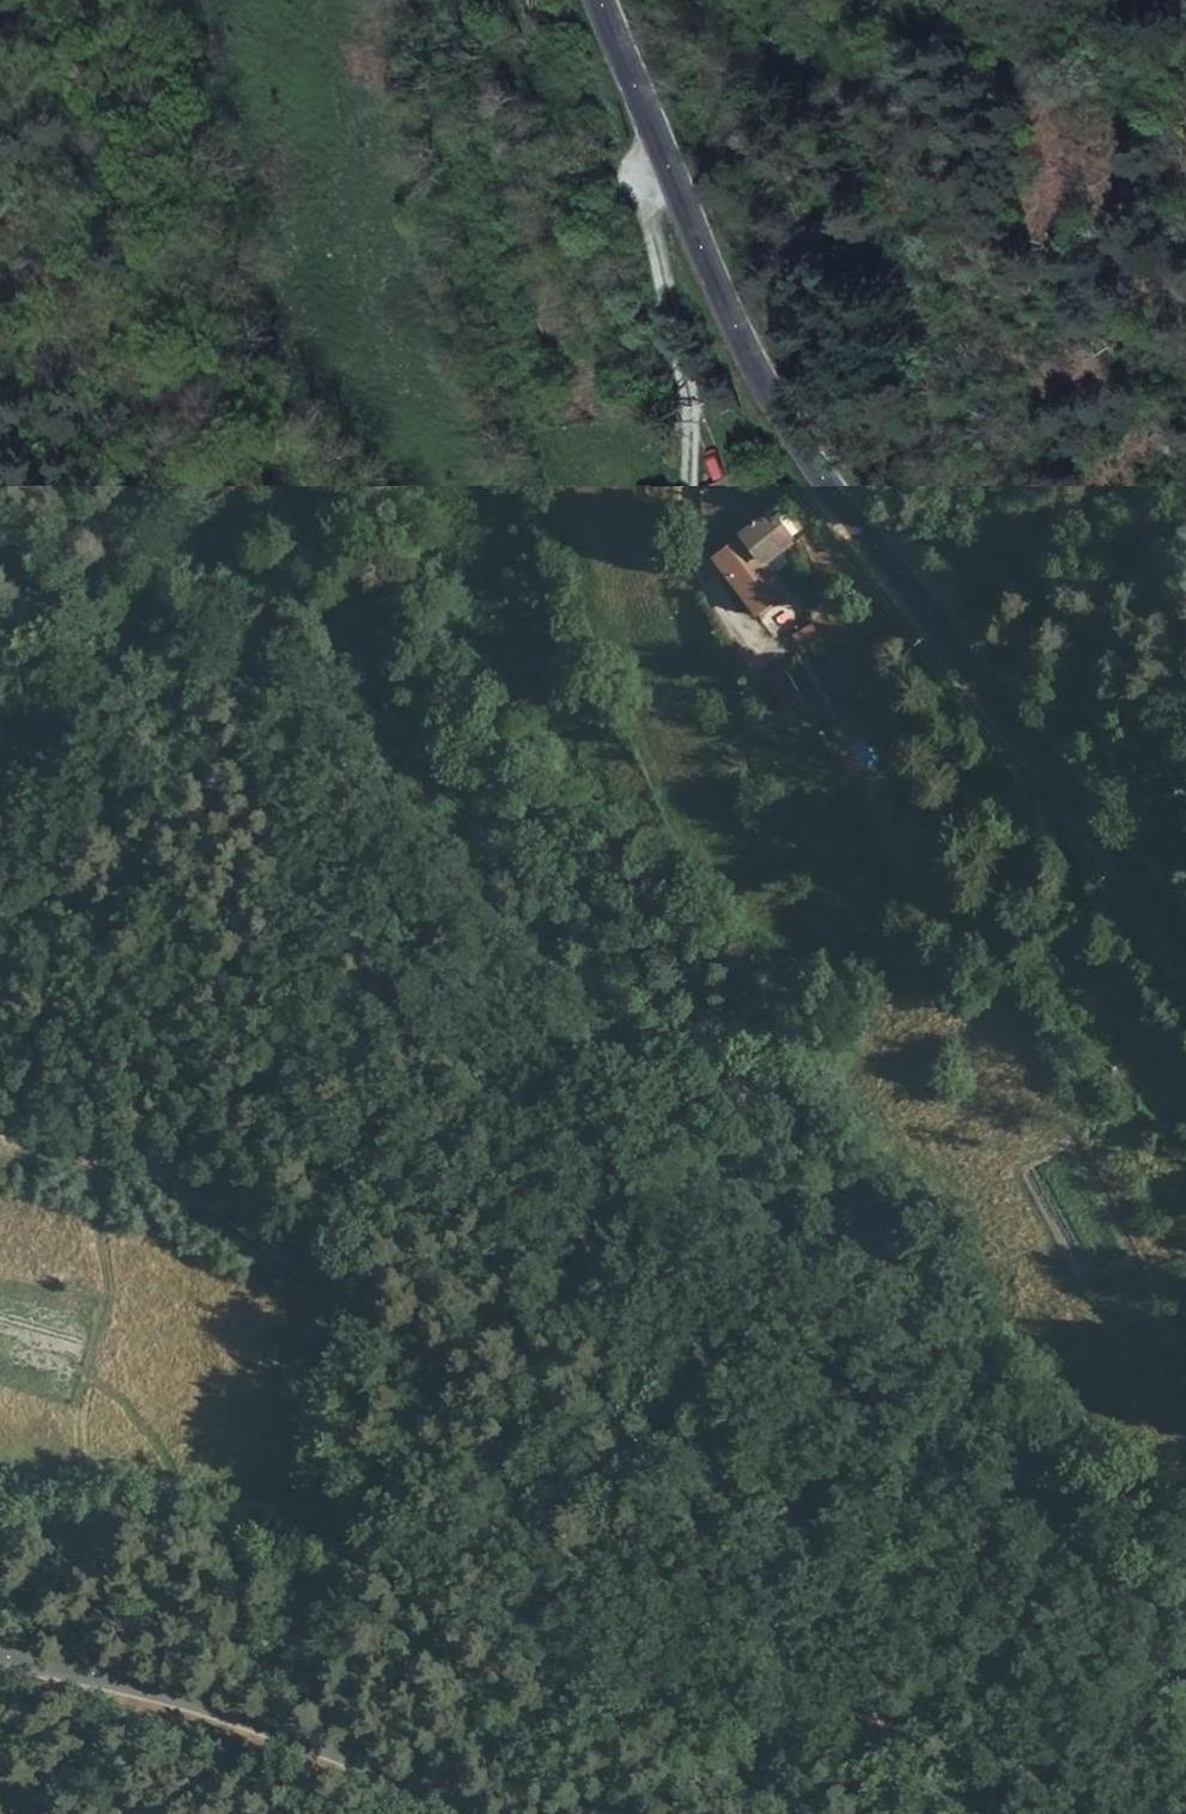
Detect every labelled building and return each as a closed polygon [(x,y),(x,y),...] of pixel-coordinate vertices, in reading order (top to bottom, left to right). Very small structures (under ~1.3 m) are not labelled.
[(773,517),(743,474),(722,486),(729,497),(717,503),(715,519),(731,542),(724,546),(766,608),(799,587),(783,565),(777,556),(804,539),(813,533),(793,505),(773,517)] [(809,546),(804,539),(777,556),(783,565),(802,551),(809,546)] [(809,546),(802,551),(813,566),(823,558),(813,543),(809,546)] [(817,645),(832,635),(821,618),(805,628),(817,645)] [(784,715),(804,708),(790,667),(770,673),(784,715)]
